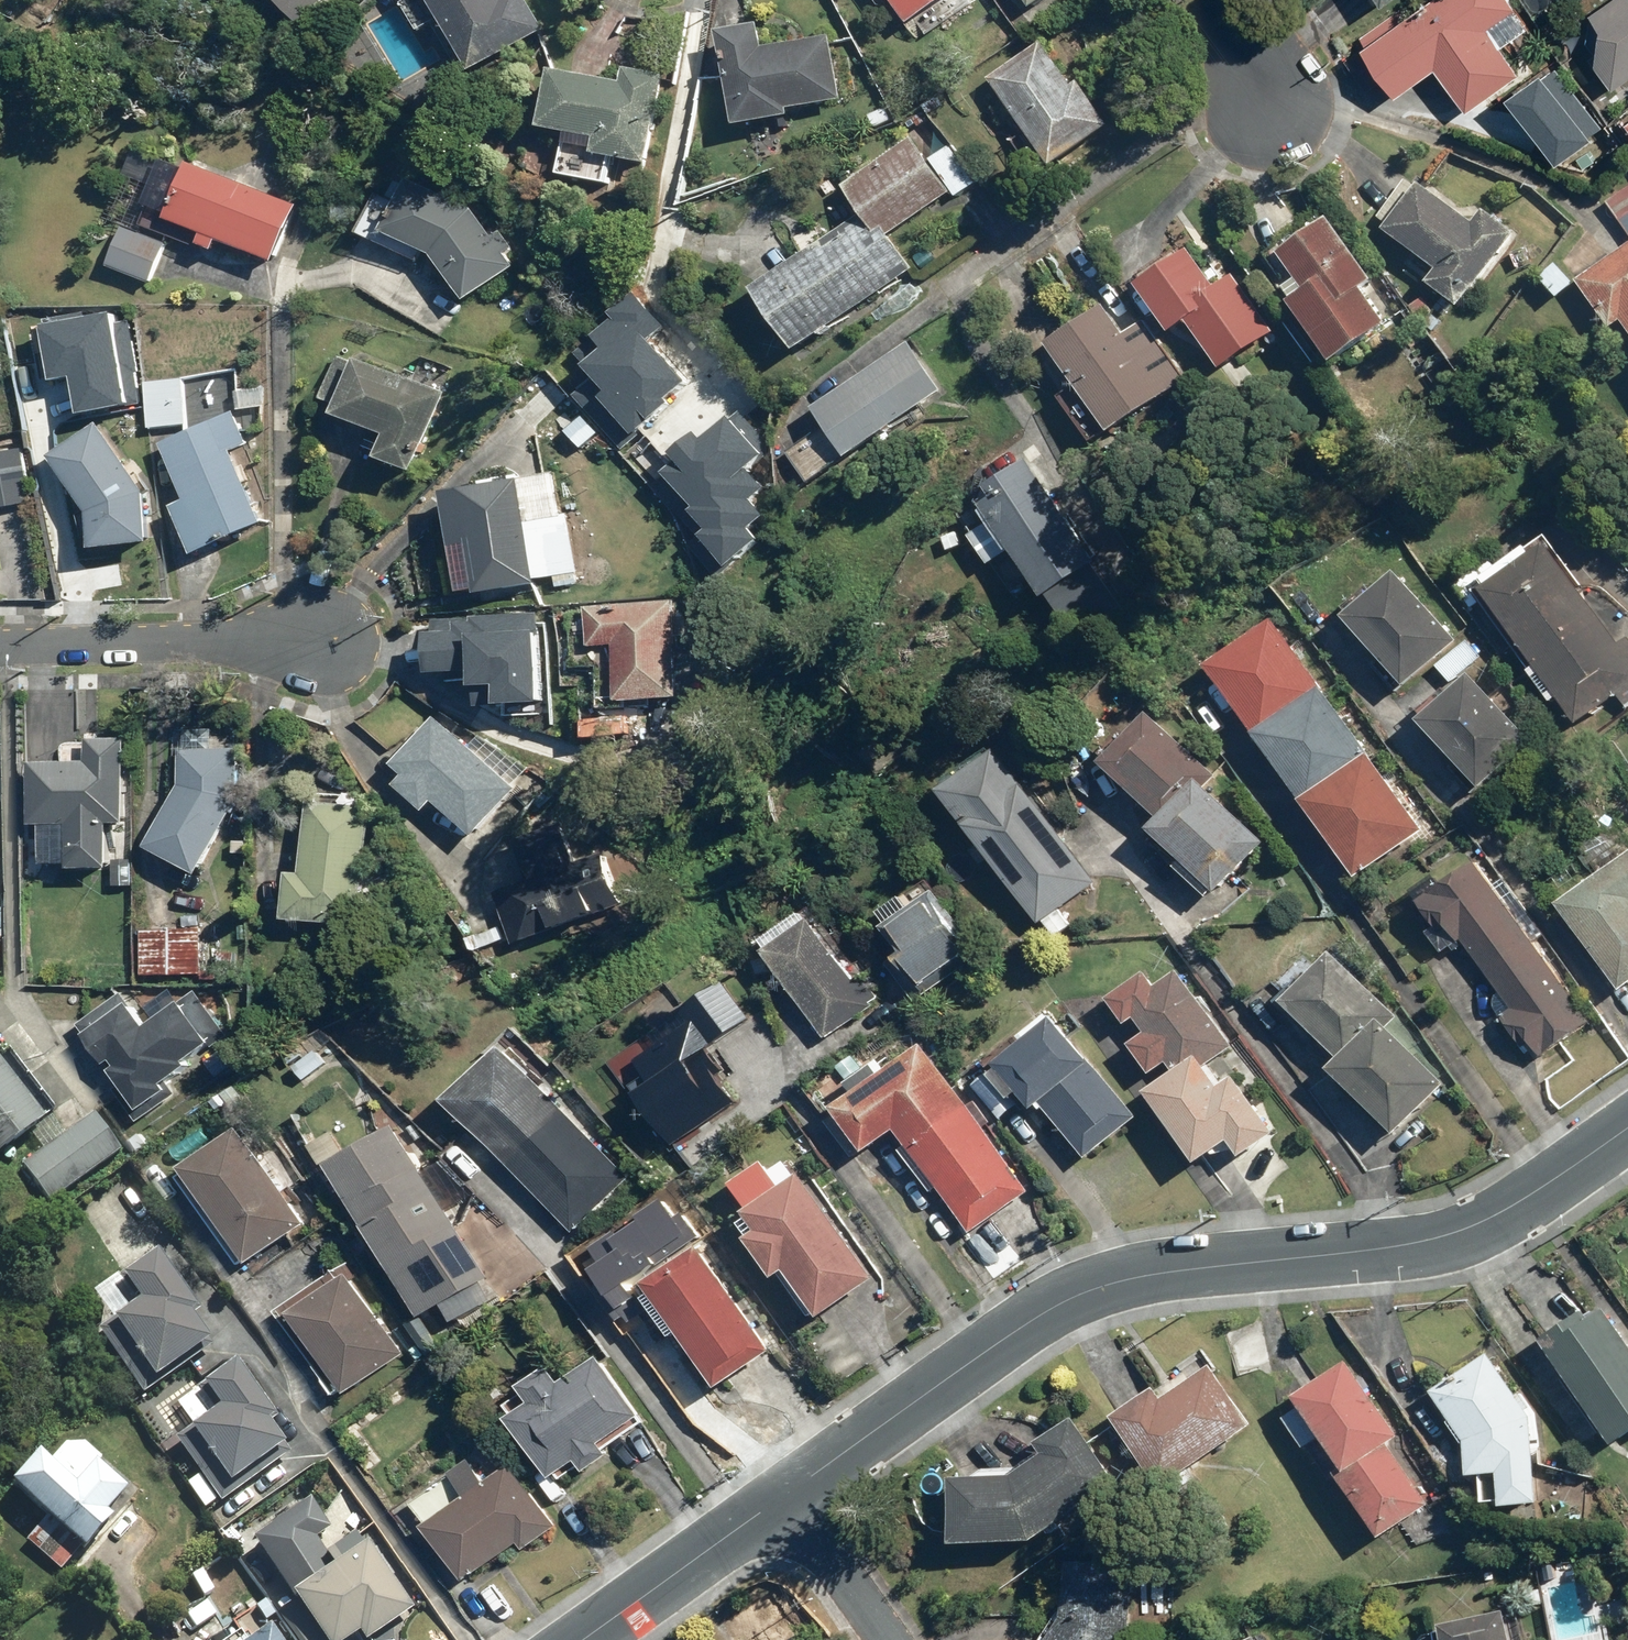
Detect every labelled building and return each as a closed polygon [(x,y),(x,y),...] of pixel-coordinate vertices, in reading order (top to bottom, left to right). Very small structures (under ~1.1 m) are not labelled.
[(336,0),(282,0),(280,2),(309,29),(336,0)] [(433,39),(450,28),(481,74),(552,28),(534,0),(408,0),(433,39)] [(913,25),(947,0),(894,0),(913,25)] [(1036,10),(1051,0),(1029,0),(1036,10)] [(1401,8),(1362,36),(1406,98),(1443,72),(1471,111),(1524,73),(1504,45),(1534,24),(1517,0),(1437,0),(1409,20),(1401,8)] [(1604,65),(1620,88),(1627,82),(1627,0),(1610,0),(1596,10),(1611,31),(1604,65)] [(766,24),(725,31),(742,128),(798,118),(797,111),(847,103),(835,36),(770,48),(766,24)] [(1044,41),(994,78),(1056,165),(1113,124),(1081,79),(1075,83),(1044,41)] [(652,165),(668,76),(629,69),(628,81),(556,69),(545,128),(569,133),(562,174),(610,182),(614,158),(652,165)] [(930,159),(913,136),(847,183),(866,209),(822,240),(805,217),(787,229),(810,260),(759,297),(800,353),(918,268),(895,236),(951,195),(957,203),(981,186),(950,144),(930,159)] [(303,200),(195,160),(190,170),(166,162),(149,208),(176,218),(173,224),(206,236),(202,245),(223,252),(226,243),(280,263),(303,200)] [(507,252),(517,245),(504,228),(494,235),(475,203),(412,176),(402,201),(381,192),(364,231),(427,263),(432,254),(472,302),(519,266),(507,252)] [(1465,309),(1521,233),(1490,210),(1482,221),(1430,183),(1424,191),(1409,180),(1377,223),(1440,269),(1429,284),(1465,309)] [(1607,199),(1627,230),(1627,184),(1607,199)] [(1382,283),(1337,219),(1286,254),(1305,282),(1290,293),(1340,365),(1397,326),(1371,290),(1382,283)] [(172,241),(123,223),(108,265),(156,283),(172,241)] [(1581,281),(1614,327),(1626,318),(1627,321),(1627,248),(1581,281)] [(1279,336),(1239,273),(1220,285),(1198,250),(1143,284),(1175,334),(1196,321),(1227,369),(1279,336)] [(1577,284),(1558,263),(1542,277),(1561,298),(1577,284)] [(1104,313),(1054,345),(1081,382),(1061,397),(1098,449),(1178,391),(1153,356),(1141,365),(1104,313)] [(950,392),(912,340),(818,408),(856,460),(950,392)] [(450,396),(337,355),(321,400),(340,407),(336,417),(394,439),(386,460),(422,473),(450,396)] [(764,456),(711,358),(631,402),(655,447),(673,437),(702,490),(764,456)] [(62,416),(53,368),(3,377),(13,426),(62,416)] [(186,376),(146,381),(152,430),(192,425),(186,376)] [(235,412),(162,444),(189,502),(176,508),(200,557),(269,524),(235,454),(252,446),(235,412)] [(150,489),(100,423),(52,455),(92,513),(96,552),(156,547),(150,489)] [(23,445),(0,451),(0,510),(34,504),(23,445)] [(1095,570),(1021,460),(974,496),(992,523),(970,538),(989,567),(1018,548),(1052,599),(1095,570)] [(556,475),(447,496),(468,600),(577,578),(556,475)] [(1484,603),(1557,704),(1563,699),(1582,726),(1618,700),(1627,713),(1627,712),(1627,629),(1620,635),(1549,537),(1501,571),(1493,560),(1458,585),(1476,609),(1484,603)] [(1356,628),(1411,689),(1439,664),(1456,684),(1482,660),(1409,579),(1356,628)] [(678,598),(587,604),(590,649),(618,647),(622,701),(685,697),(678,598)] [(535,681),(535,627),(520,627),(520,610),(428,610),(428,672),(473,672),(473,682),(535,681)] [(1281,620),(1213,668),(1361,881),(1432,831),(1281,620)] [(1541,743),(1478,673),(1455,693),(1449,687),(1420,713),(1489,790),(1541,743)] [(1224,776),(1156,712),(1108,764),(1167,821),(1156,832),(1221,894),(1272,840),(1215,785),(1224,776)] [(483,736),(475,749),(438,717),(392,769),(405,780),(398,788),(431,816),(441,805),(479,839),(522,790),(519,787),(532,769),(483,736)] [(130,829),(130,739),(65,740),(65,764),(35,763),(34,825),(48,825),(48,875),(114,875),(114,888),(135,888),(135,861),(114,861),(115,829),(130,829)] [(185,748),(181,786),(149,850),(206,879),(243,805),(245,748),(185,748)] [(1098,883),(1005,749),(951,788),(1057,941),(1073,929),(1060,910),(1098,883)] [(374,807),(310,803),(305,874),(292,873),(289,921),(367,926),(374,807)] [(1564,904),(1626,986),(1627,985),(1627,856),(1564,904)] [(1513,909),(1482,863),(1448,886),(1440,875),(1416,892),(1440,926),(1430,933),(1445,954),(1453,948),(1479,985),(1489,978),(1516,1016),(1504,1025),(1533,1067),(1593,1025),(1534,940),(1545,932),(1524,902),(1513,909)] [(984,951),(932,878),(884,910),(893,922),(888,926),(907,952),(890,964),(915,1000),(984,951)] [(881,1003),(815,908),(768,940),(774,949),(770,952),(830,1038),(881,1003)] [(205,928),(144,927),(143,975),(204,976),(205,928)] [(1403,1019),(1337,949),(1288,1004),(1343,1062),(1334,1071),(1397,1137),(1450,1086),(1394,1027),(1403,1019)] [(1213,1009),(1182,970),(1163,988),(1150,971),(1113,1001),(1135,1029),(1142,1023),(1151,1035),(1133,1049),(1157,1080),(1173,1067),(1179,1075),(1151,1097),(1208,1169),(1237,1146),(1246,1158),(1284,1128),(1240,1074),(1228,1083),(1215,1067),(1238,1049),(1231,1041),(1245,1030),(1222,1002),(1213,1009)] [(753,1022),(731,988),(709,1003),(731,1037),(753,1022)] [(126,991),(81,1025),(129,1090),(119,1097),(141,1127),(180,1097),(172,1086),(235,1040),(199,991),(152,1026),(126,991)] [(1138,1112),(1052,1011),(1024,1037),(1031,1045),(992,1077),(1015,1104),(1028,1094),(1042,1111),(1044,1109),(1088,1161),(1119,1135),(1116,1131),(1138,1112)] [(733,1070),(696,1021),(639,1064),(656,1087),(642,1097),(678,1145),(741,1097),(726,1076),(733,1070)] [(510,1044),(451,1100),(579,1232),(637,1176),(510,1044)] [(1034,1191),(926,1046),(901,1064),(895,1056),(855,1086),(861,1094),(837,1111),(870,1155),(899,1133),(975,1235),(1034,1191)] [(28,1136),(40,1152),(20,1166),(48,1203),(120,1150),(96,1117),(66,1140),(50,1118),(54,1115),(8,1052),(0,1058),(0,1157),(28,1136)] [(503,1298),(400,1123),(348,1154),(335,1132),(311,1145),(329,1176),(340,1170),(428,1319),(447,1308),(457,1325),(503,1298)] [(247,1130),(186,1171),(253,1269),(314,1228),(247,1130)] [(880,1277),(807,1175),(803,1178),(791,1162),(775,1173),(767,1162),(733,1186),(756,1218),(750,1222),(760,1236),(753,1241),(784,1283),(788,1279),(818,1321),(880,1277)] [(780,1351),(704,1243),(650,1281),(660,1294),(651,1300),(680,1342),(686,1338),(724,1391),(780,1351)] [(201,1312),(157,1251),(92,1295),(111,1320),(95,1332),(141,1395),(212,1343),(194,1317),(201,1312)] [(412,1353),(352,1273),(293,1318),(353,1397),(412,1353)] [(1544,1343),(1624,1443),(1627,1440),(1627,1336),(1607,1310),(1597,1319),(1588,1307),(1544,1343)] [(1536,1416),(1493,1349),(1434,1388),(1471,1442),(1470,1471),(1486,1472),(1488,1502),(1541,1501),(1536,1416)] [(1351,1356),(1299,1393),(1352,1469),(1345,1474),(1387,1534),(1434,1502),(1394,1445),(1407,1435),(1351,1356)] [(556,1367),(508,1406),(521,1422),(517,1425),(565,1484),(585,1467),(591,1475),(615,1456),(610,1450),(650,1418),(601,1358),(570,1383),(556,1367)] [(279,1418),(235,1359),(175,1402),(197,1432),(177,1447),(219,1505),(290,1453),(270,1425),(279,1418)] [(1179,1371),(1116,1414),(1167,1487),(1257,1423),(1215,1363),(1187,1382),(1179,1371)] [(1019,1472),(955,1475),(959,1540),(1038,1536),(1121,1476),(1077,1415),(1039,1442),(1047,1452),(1019,1472)] [(39,1457),(7,1486),(85,1556),(114,1524),(106,1516),(126,1494),(73,1446),(53,1469),(39,1457)] [(527,1553),(561,1526),(516,1469),(496,1484),(477,1461),(412,1512),(470,1586),(521,1546),(527,1553)] [(252,1545),(324,1639),(358,1639),(359,1639),(372,1639),(412,1610),(355,1535),(340,1546),(307,1503),(252,1545)] [(1066,1558),(1064,1613),(1046,1639),(1135,1639),(1136,1638),(1135,1562),(1066,1558)] [(1446,1620),(1450,1639),(1515,1639),(1508,1606),(1446,1620)] [(273,1630),(255,1639),(280,1639),(273,1630)] [(240,1632),(228,1639),(246,1639),(240,1632)]
